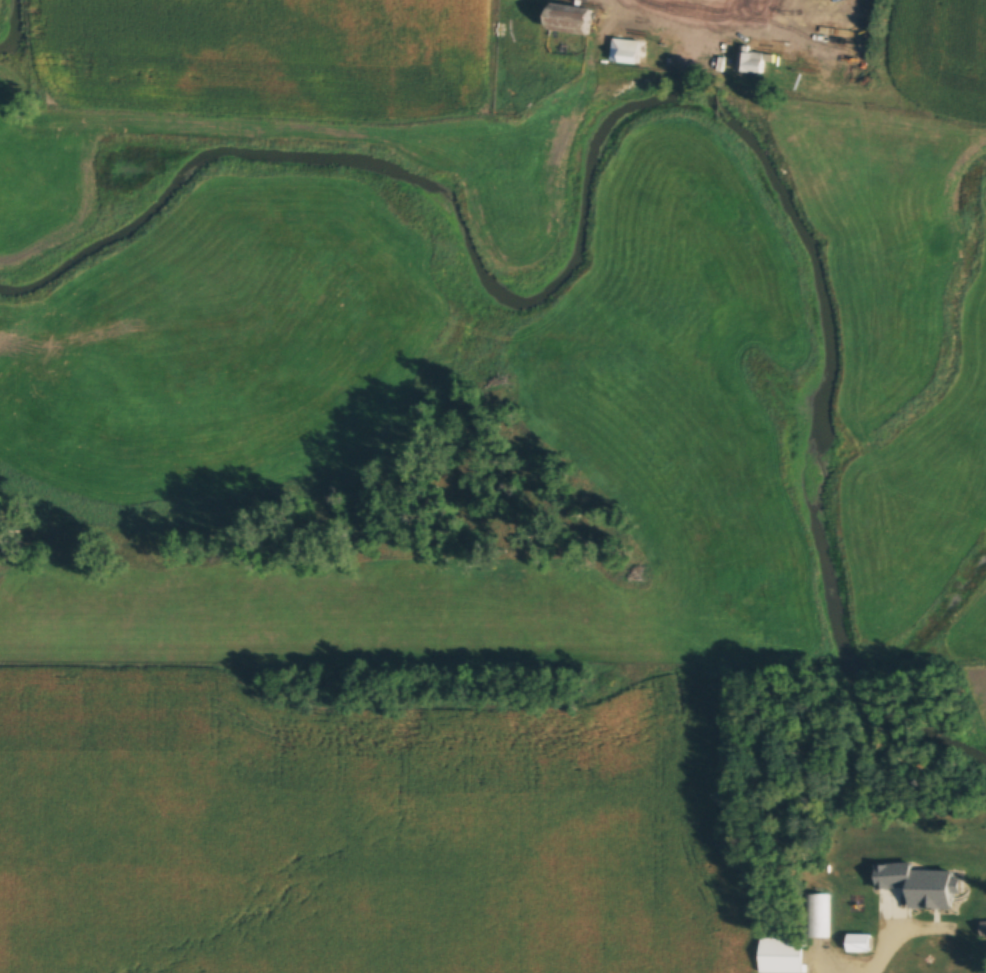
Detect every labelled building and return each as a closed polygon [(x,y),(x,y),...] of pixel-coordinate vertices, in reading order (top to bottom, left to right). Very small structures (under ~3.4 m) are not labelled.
[(598,10),(556,2),(551,27),(594,36),(598,10)] [(728,23),(736,23),(736,12),(728,12),(728,23)] [(645,40),(614,40),(614,63),(645,63),(645,40)] [(750,47),(740,47),(740,73),(767,73),(767,53),(750,53),(750,47)] [(914,894),(948,894),(948,872),(914,872),(914,894)] [(873,935),(850,935),(850,953),(873,953),(873,935)] [(801,942),(799,972),(756,972),(758,940),(801,942)]
